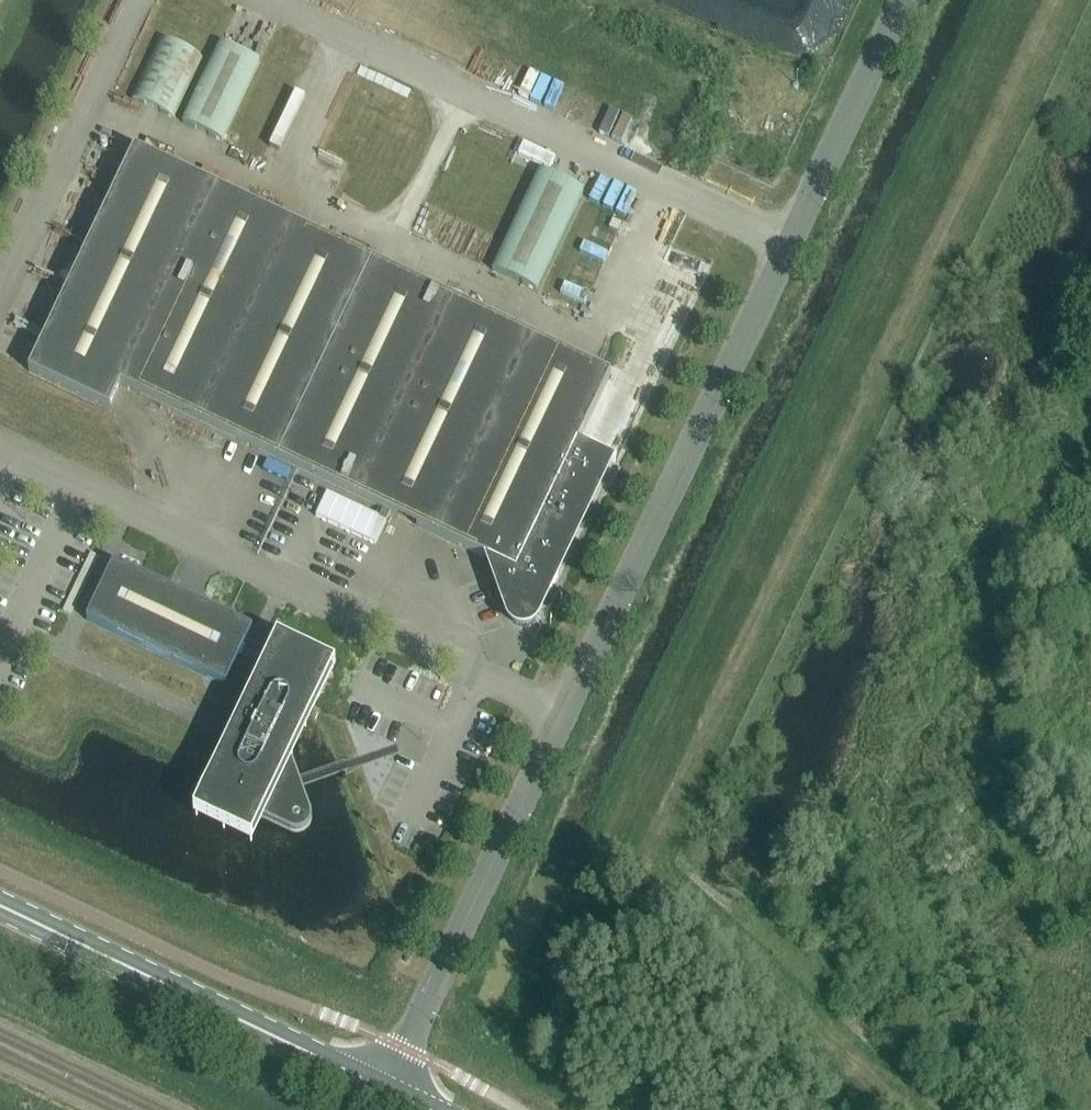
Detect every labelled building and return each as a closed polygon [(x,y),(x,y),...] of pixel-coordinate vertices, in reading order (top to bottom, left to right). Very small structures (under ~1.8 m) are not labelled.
[(161,39),(132,99),(175,120),(204,59),(161,39)] [(261,63),(260,63),(222,44),(184,124),(223,142),(261,63)] [(584,431),(611,376),(135,149),(28,372),(110,411),(110,409),(121,386),(489,561),(509,618),(510,620),(511,622),(513,623),(514,625),(516,626),(518,627),(520,627),(522,628),(525,627),(527,627),(529,626),(531,625),(533,624),(534,623),(535,621),(537,619),(550,590),(551,591),(558,577),(556,576),(611,462),(614,464),(705,274),(678,261),(654,310),(647,307),(587,433),(584,431)] [(586,192),(548,174),(540,170),(493,271),(539,293),(586,192)] [(338,493),(326,517),(331,519),(371,538),(386,545),(397,521),(338,493)] [(309,808),(299,778),(290,753),(307,716),(328,670),(277,646),(272,656),(246,644),(252,629),(114,563),(87,621),(225,687),(239,659),(266,671),(213,782),(197,814),(252,841),(264,815),(287,826),(289,827),(291,828),(294,828),(296,827),(298,827),(301,826),(303,825),(304,823),(306,821),(307,819),(308,817),(309,815),(309,813),(310,810),(309,808)]
